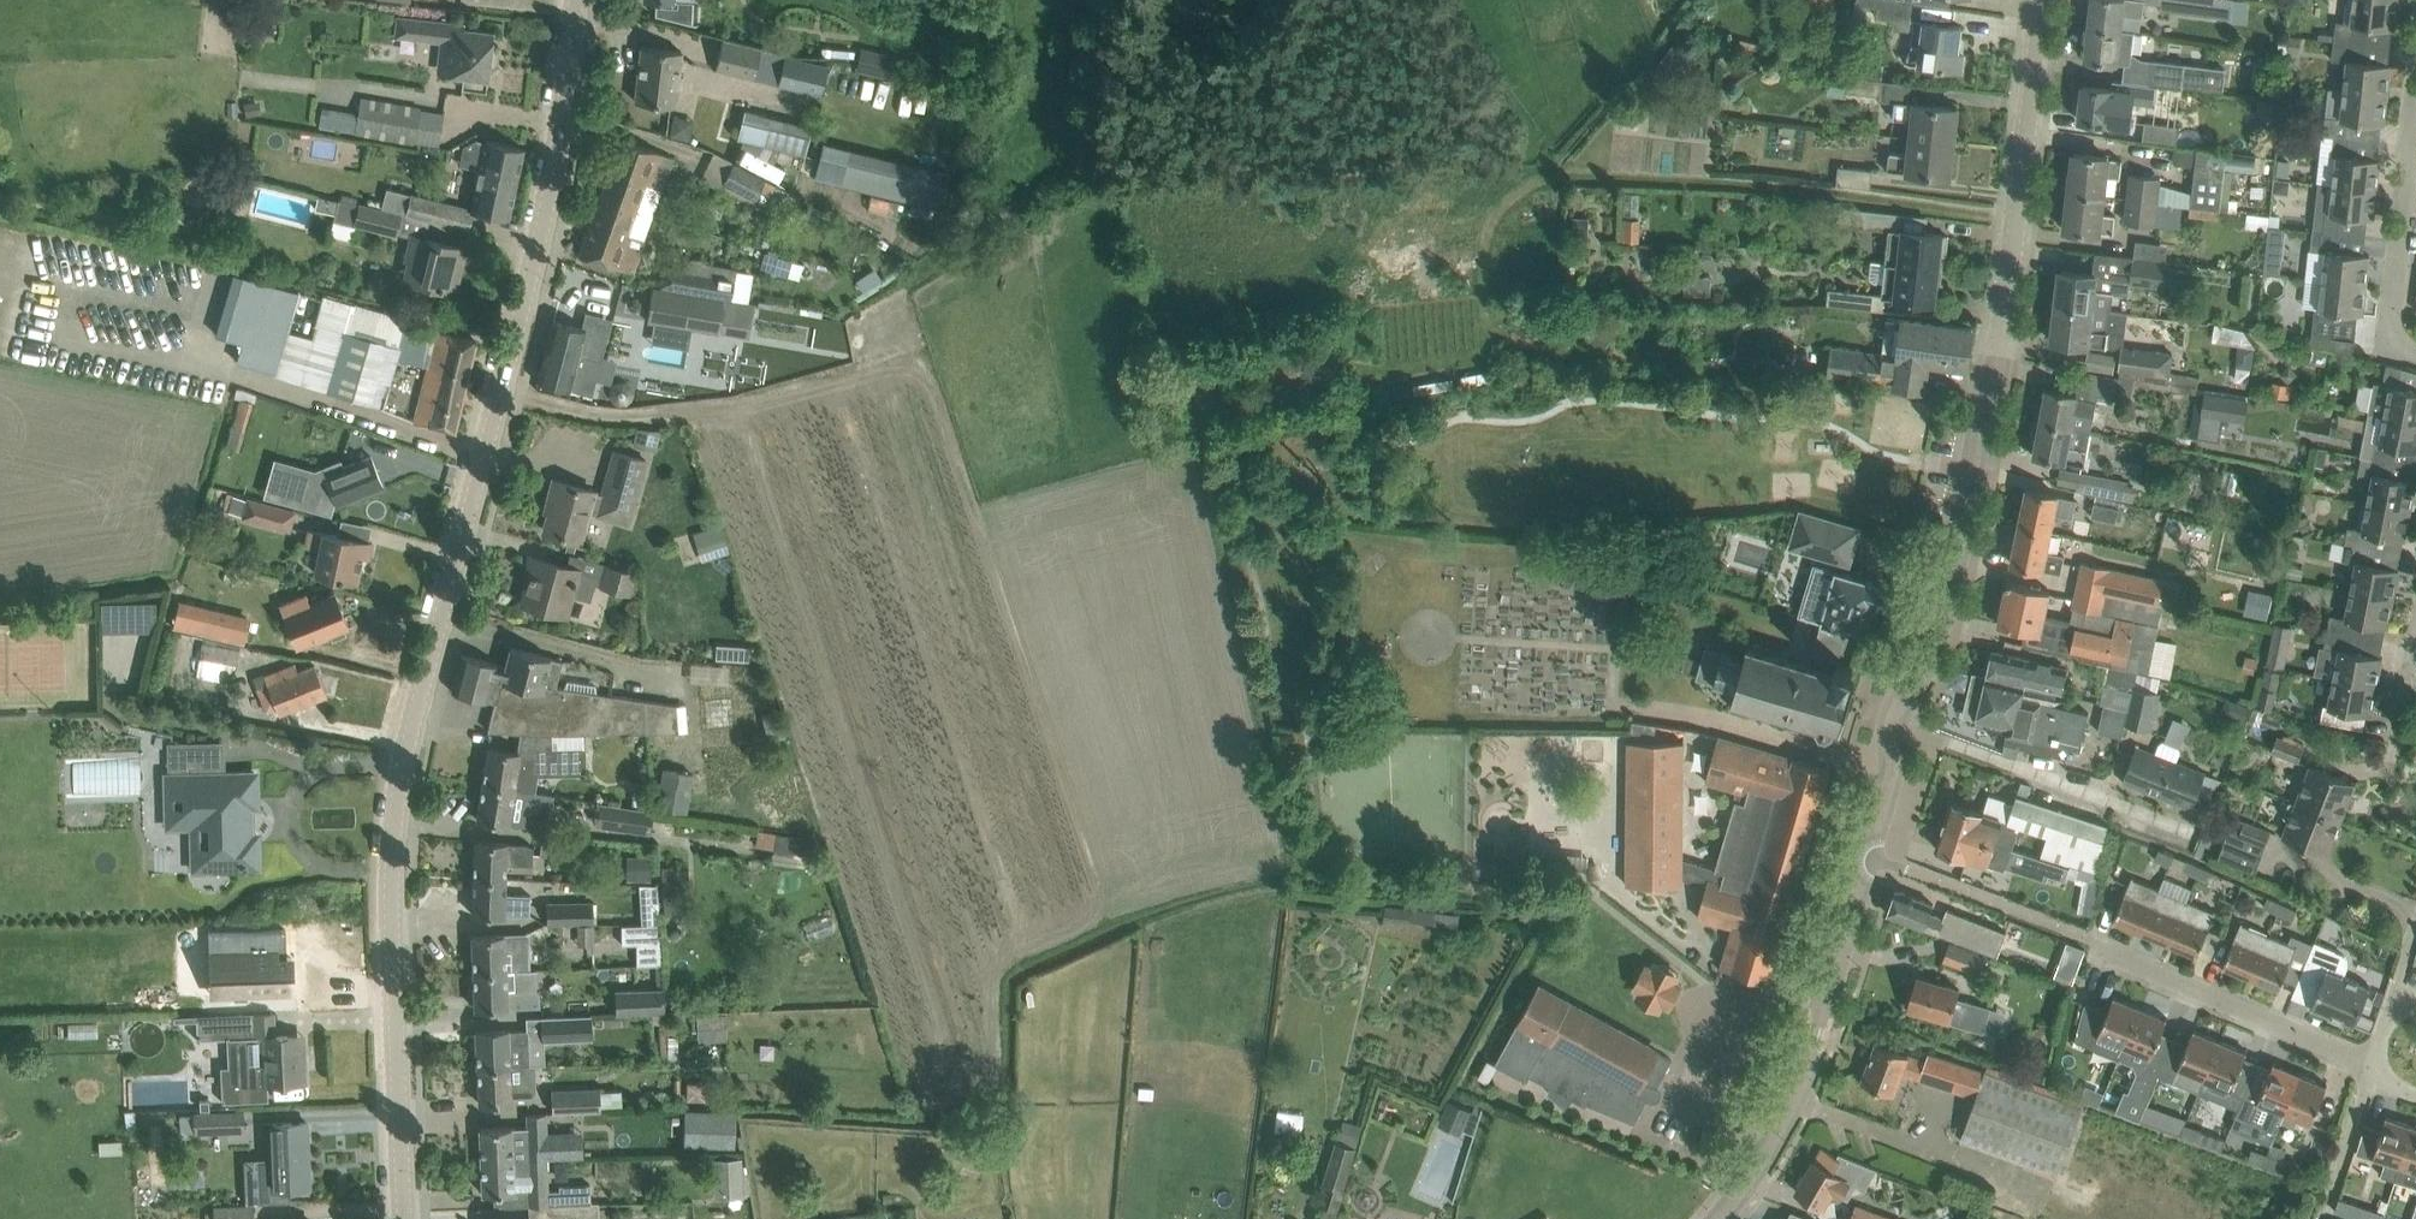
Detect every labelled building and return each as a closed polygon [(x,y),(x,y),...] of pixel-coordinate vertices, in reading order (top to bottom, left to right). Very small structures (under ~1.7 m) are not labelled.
[(655,15),(691,24),(693,1),(673,0),(655,0),(655,15)] [(1806,5),(1821,8),(1833,10),(1835,0),(1807,0),(1806,5)] [(1877,15),(1911,20),(1913,6),(1914,1),(1904,0),(1880,0),(1877,15)] [(2089,26),(2121,29),(2123,14),(2142,16),(2144,0),(2092,0),(2089,26)] [(2161,9),(2192,13),(2230,18),(2232,5),(2243,6),(2244,0),(2162,0),(2161,9)] [(2398,0),(2354,0),(2351,22),(2335,20),(2333,40),(2366,43),(2368,25),(2395,28),(2398,0)] [(417,18),(415,38),(432,40),(433,34),(455,37),(451,73),(463,74),(461,88),(486,90),(493,32),(463,28),(464,23),(417,18)] [(1911,45),(1904,61),(1920,64),(1962,69),(1964,52),(1958,51),(1961,25),(1925,21),(1914,20),(1911,45)] [(2134,31),(2121,29),(2089,26),(2085,59),(2117,63),(2117,62),(2130,64),(2134,31)] [(2290,35),(2288,51),(2299,52),(2301,37),(2290,35)] [(1678,39),(1659,62),(1672,72),(1690,49),(1678,39)] [(828,66),(761,49),(723,40),(715,68),(821,94),(828,66)] [(2364,61),(2366,43),(2333,40),(2331,59),(2347,61),(2344,89),(2388,94),(2391,64),(2364,61)] [(641,46),(635,100),(675,105),(681,51),(665,49),(641,46)] [(863,48),(858,68),(889,76),(894,56),(863,48)] [(2149,83),(2149,84),(2155,85),(2164,86),(2183,88),(2184,84),(2224,89),(2226,69),(2153,59),(2149,83)] [(1849,76),(1847,91),(1881,95),(1883,79),(1849,76)] [(2083,84),(2078,119),(2108,122),(2131,125),(2133,101),(2153,103),(2155,85),(2149,84),(2149,83),(2123,80),(2113,79),(2112,88),(2083,84)] [(2164,86),(2161,109),(2180,111),(2183,88),(2164,86)] [(2384,123),(2388,94),(2344,89),(2341,117),(2325,115),(2323,134),(2334,135),(2334,136),(2349,137),(2351,120),(2384,123)] [(414,142),(419,108),(419,107),(360,97),(357,113),(321,107),(318,127),(414,142)] [(1912,136),(1954,141),(1958,107),(1934,104),(1895,100),(1893,117),(1914,120),(1912,136)] [(1619,106),(1618,119),(1624,119),(1623,131),(1635,132),(1636,120),(1649,122),(1650,109),(1619,106)] [(805,154),(812,126),(743,110),(737,138),(805,154)] [(2281,115),(2278,130),(2292,132),(2294,118),(2281,115)] [(2176,144),(2179,126),(2145,121),(2142,140),(2176,144)] [(2334,136),(2334,135),(2323,134),(2321,154),(2337,156),(2334,184),(2377,189),(2380,159),(2347,155),(2349,137),(2334,136)] [(1950,176),(1954,141),(1912,136),(1910,154),(1889,151),(1887,169),(1950,176)] [(598,196),(637,208),(641,196),(657,202),(672,157),(619,139),(598,196)] [(481,170),(473,210),(508,217),(523,147),(487,140),(487,142),(481,170)] [(822,142),(813,179),(940,208),(949,172),(822,142)] [(2198,148),(2191,205),(2219,209),(2226,151),(2198,148)] [(2070,190),(2103,194),(2106,176),(2120,177),(2122,160),(2108,158),(2108,156),(2074,152),(2070,190)] [(733,163),(721,186),(754,202),(755,200),(765,205),(768,200),(777,205),(785,190),(765,180),(765,179),(733,163)] [(1870,187),(1872,169),(1839,165),(1836,183),(1870,187)] [(2130,172),(2127,197),(2158,201),(2161,182),(2161,176),(2130,172)] [(2374,218),(2377,189),(2334,184),(2330,212),(2326,212),(2324,230),(2313,229),(2313,230),(2338,233),(2366,236),(2368,218),(2374,218)] [(382,206),(445,221),(450,203),(387,188),(382,206)] [(2101,213),(2103,194),(2070,190),(2065,228),(2099,232),(2099,231),(2113,233),(2115,215),(2101,213)] [(1625,192),(1624,215),(1639,215),(1640,193),(1625,192)] [(628,232),(637,208),(598,196),(578,254),(615,267),(616,266),(632,272),(640,249),(644,238),(628,232)] [(2127,197),(2124,221),(2156,225),(2156,224),(2179,227),(2182,204),(2158,201),(2127,197)] [(341,200),(336,221),(357,226),(358,223),(397,233),(402,214),(341,200)] [(1838,207),(1837,220),(1855,222),(1855,224),(1890,228),(1886,262),(1940,268),(1943,234),(1924,232),(1925,217),(1838,207)] [(1623,218),(1622,241),(1639,242),(1641,219),(1623,218)] [(2269,225),(2267,244),(2282,246),(2284,227),(2269,225)] [(2364,254),(2366,236),(2338,233),(2313,230),(2310,249),(2321,251),(2326,252),(2323,280),(2366,284),(2370,254),(2364,254)] [(465,248),(442,242),(409,234),(402,259),(406,260),(402,277),(410,279),(431,284),(455,290),(465,248)] [(128,294),(137,254),(47,235),(38,275),(128,294)] [(2061,269),(2056,304),(2092,309),(2111,311),(2114,292),(2129,294),(2130,282),(2164,287),(2168,261),(2112,254),(2110,276),(2096,274),(2096,273),(2085,271),(2061,269)] [(731,298),(736,269),(686,260),(681,289),(731,298)] [(1829,287),(1827,303),(1884,309),(1886,296),(1936,301),(1940,268),(1886,262),(1872,260),(1869,279),(1874,282),(1884,283),(1882,293),(1829,287)] [(233,273),(216,334),(243,341),(237,361),(275,372),(283,342),(298,291),(233,273)] [(1680,291),(1708,292),(1709,276),(1681,275),(1680,291)] [(2363,314),(2366,284),(2323,280),(2320,308),(2315,307),(2312,331),(2356,336),(2358,313),(2363,314)] [(654,287),(648,321),(718,333),(719,331),(747,336),(753,305),(654,287)] [(324,296),(316,324),(334,328),(339,323),(343,324),(324,390),(377,405),(384,379),(389,381),(396,357),(425,365),(434,331),(408,323),(406,328),(391,324),(394,315),(324,296)] [(1595,303),(1579,327),(1606,344),(1622,320),(1595,303)] [(2056,304),(2052,340),(2088,345),(2088,344),(2107,346),(2109,331),(2125,333),(2127,313),(2111,311),(2092,309),(2056,304)] [(1832,347),(1828,375),(1901,385),(1925,388),(1929,361),(1968,366),(1973,328),(1904,319),(1886,317),(1881,353),(1832,347)] [(608,334),(581,327),(553,320),(537,380),(592,395),(608,334)] [(425,365),(423,376),(466,387),(477,341),(434,331),(425,365)] [(2123,345),(2119,370),(2120,370),(2120,375),(2208,389),(2209,381),(2203,380),(2170,375),(2173,352),(2123,345)] [(2368,411),(2384,414),(2415,420),(2415,389),(2400,386),(2403,372),(2388,369),(2385,385),(2371,382),(2366,411),(2368,411)] [(2047,387),(2040,421),(2072,427),(2091,431),(2098,396),(2114,399),(2118,377),(2114,376),(2085,370),(2081,370),(2077,392),(2047,387)] [(423,376),(412,422),(455,432),(466,387),(423,376)] [(239,399),(226,447),(241,451),(254,403),(239,399)] [(2384,414),(2368,411),(2358,454),(2360,455),(2371,457),(2386,460),(2388,445),(2415,450),(2415,420),(2384,414)] [(2040,421),(2034,455),(2066,461),(2085,464),(2088,449),(2091,431),(2072,427),(2040,421)] [(2281,445),(2278,461),(2303,466),(2307,450),(2281,445)] [(646,460),(637,457),(614,451),(607,475),(602,493),(555,480),(550,496),(554,498),(545,531),(568,537),(578,540),(587,511),(628,523),(633,505),(646,460)] [(335,462),(324,467),(338,503),(383,486),(371,455),(338,469),(335,462)] [(2371,457),(2360,455),(2356,476),(2368,475),(2368,473),(2373,474),(2367,502),(2411,510),(2415,482),(2415,480),(2383,474),(2386,460),(2371,457)] [(2225,468),(2220,490),(2234,493),(2239,472),(2225,468)] [(2128,485),(2129,481),(2083,471),(2079,491),(2134,502),(2137,487),(2128,485)] [(2019,525),(2050,532),(2054,513),(2072,516),(2076,498),(2027,488),(2019,525)] [(249,498),(244,517),(290,530),(296,511),(249,498)] [(2116,521),(2119,507),(2094,501),(2091,515),(2116,521)] [(2405,539),(2411,510),(2367,502),(2362,529),(2348,527),(2345,543),(2391,552),(2394,537),(2405,539)] [(1801,510),(1796,527),(1816,533),(1811,552),(1850,563),(1860,527),(1801,510)] [(2309,514),(2297,519),(2303,533),(2314,528),(2309,514)] [(2282,515),(2278,536),(2291,538),(2296,517),(2282,515)] [(2046,551),(2050,532),(2019,525),(2012,562),(2035,567),(2042,569),(2042,568),(2060,572),(2064,555),(2046,551)] [(721,526),(700,532),(708,557),(729,551),(721,526)] [(310,530),(306,546),(320,549),(316,572),(357,581),(364,548),(371,549),(372,542),(349,537),(310,530)] [(2388,566),(2391,552),(2345,543),(2342,559),(2356,561),(2350,590),(2394,598),(2399,568),(2388,566)] [(578,569),(565,566),(534,557),(528,576),(529,577),(523,602),(546,608),(569,614),(574,596),(590,600),(597,575),(577,570),(578,569)] [(2164,579),(2158,577),(2083,561),(2077,587),(2153,605),(2176,610),(2179,597),(2161,593),(2164,579)] [(630,594),(637,571),(606,563),(600,586),(630,594)] [(1817,565),(1802,614),(1823,620),(1822,622),(1841,627),(1843,623),(1849,624),(1867,630),(1875,603),(1876,604),(1882,582),(1837,570),(1836,571),(1817,565)] [(2070,619),(2045,614),(2050,590),(2031,586),(2008,581),(1999,623),(2026,629),(2023,643),(2046,648),(2110,662),(2110,664),(2138,670),(2140,671),(2149,673),(2149,671),(2170,676),(2178,642),(2157,637),(2163,611),(2176,614),(2176,610),(2153,605),(2077,587),(2070,619)] [(2247,588),(2243,612),(2266,615),(2270,591),(2247,588)] [(2388,627),(2394,598),(2350,590),(2345,617),(2330,614),(2326,631),(2352,635),(2355,621),(2388,627)] [(181,594),(173,626),(243,643),(251,610),(181,594)] [(306,597),(281,607),(297,647),(346,627),(333,595),(308,604),(306,597)] [(156,599),(100,601),(101,632),(157,629),(156,599)] [(1706,646),(1697,676),(1736,688),(1731,704),(1756,712),(1757,707),(1818,725),(1817,729),(1818,732),(1820,736),(1827,738),(1834,734),(1836,725),(1842,727),(1846,713),(1850,714),(1855,698),(1855,697),(1851,696),(1855,682),(1850,680),(1851,676),(1854,666),(1838,661),(1839,659),(1849,624),(1843,623),(1841,627),(1822,622),(1816,645),(1818,645),(1816,652),(1812,665),(1773,653),(1774,648),(1749,641),(1744,657),(1706,646)] [(2275,622),(2267,663),(2285,666),(2293,625),(2275,622)] [(2349,650),(2352,635),(2326,631),(2323,646),(2339,649),(2333,678),(2377,686),(2382,656),(2349,650)] [(201,637),(195,676),(233,682),(239,645),(201,637)] [(677,704),(645,699),(556,686),(561,664),(546,660),(547,656),(510,647),(505,666),(461,655),(452,690),(496,701),(488,730),(513,731),(523,733),(548,735),(677,732),(677,704)] [(2026,679),(2058,687),(2058,686),(2062,687),(2067,666),(2031,658),(2031,657),(1993,649),(1987,675),(1974,672),(2025,685),(2026,679)] [(2247,655),(2243,670),(2254,673),(2258,657),(2247,655)] [(269,681),(257,685),(267,710),(279,706),(281,712),(326,694),(314,664),(298,671),(295,663),(266,674),(268,678),(269,681)] [(2129,708),(2138,670),(2110,664),(2105,683),(2119,687),(2115,704),(2105,702),(2105,703),(2129,708)] [(2265,668),(2257,706),(2274,710),(2283,671),(2265,668)] [(2138,670),(2140,671),(2138,670),(2129,708),(2125,723),(2153,730),(2161,693),(2135,687),(2138,670)] [(2054,703),(2058,687),(2026,679),(2025,685),(1974,672),(1964,714),(1988,720),(1986,727),(2007,732),(2005,742),(2067,757),(2069,747),(2080,749),(2081,745),(2116,753),(2120,736),(2122,737),(2125,723),(2129,708),(2105,703),(2098,731),(2085,728),(2089,712),(2054,703)] [(2371,715),(2377,686),(2333,678),(2328,705),(2324,704),(2321,720),(2340,724),(2363,728),(2366,714),(2371,715)] [(2227,696),(2220,714),(2244,723),(2251,704),(2227,696)] [(1655,735),(1657,723),(1633,720),(1632,725),(1631,732),(1655,735)] [(581,774),(580,747),(548,748),(548,735),(523,733),(520,752),(488,747),(482,782),(514,787),(514,788),(532,791),(535,775),(581,774)] [(1830,768),(1807,761),(1794,758),(1719,736),(1706,781),(1739,790),(1716,868),(1683,858),(1684,742),(1629,741),(1627,884),(1682,885),(1682,878),(1709,879),(1698,916),(1733,927),(1728,943),(1721,966),(1768,980),(1830,768)] [(2277,736),(2271,750),(2298,761),(2304,747),(2277,736)] [(2206,772),(2177,761),(2181,751),(2179,746),(2163,740),(2160,742),(2156,752),(2137,745),(2123,780),(2192,808),(2206,772)] [(170,775),(167,776),(168,826),(206,825),(207,868),(258,867),(258,835),(251,835),(250,806),(257,805),(256,773),(195,775),(194,743),(169,744),(170,775)] [(2296,801),(2341,818),(2355,782),(2311,764),(2296,801)] [(662,768),(655,808),(687,813),(694,773),(662,768)] [(514,788),(514,787),(482,782),(477,818),(500,822),(508,823),(509,823),(528,826),(549,817),(553,794),(532,791),(514,788)] [(1952,802),(1944,825),(2013,848),(2019,828),(2046,838),(2040,856),(2069,866),(2096,874),(2105,825),(2091,820),(2017,796),(2009,820),(1998,817),(1952,802)] [(2327,853),(2341,818),(2296,801),(2283,836),(2327,853)] [(648,834),(651,811),(598,804),(595,827),(648,834)] [(2271,831),(2244,820),(2234,816),(2217,858),(2255,873),(2271,831)] [(1944,825),(1936,847),(1958,854),(1956,858),(1967,862),(1968,858),(2005,871),(2007,865),(2045,878),(2048,872),(2065,878),(2069,866),(2040,856),(2013,848),(1944,825)] [(758,830),(755,845),(773,848),(773,849),(812,856),(815,839),(776,832),(776,833),(758,830)] [(526,863),(526,856),(527,843),(507,842),(475,841),(473,877),(506,878),(506,863),(526,863)] [(2141,841),(2136,851),(2149,857),(2154,847),(2141,841)] [(2159,848),(2154,859),(2169,866),(2170,863),(2174,854),(2159,848)] [(2174,854),(2170,863),(2182,869),(2182,870),(2197,876),(2202,865),(2187,859),(2187,860),(2174,854)] [(650,858),(625,857),(625,880),(649,881),(650,858)] [(2202,865),(2197,876),(2212,883),(2217,872),(2202,865)] [(2076,869),(2073,878),(2085,882),(2083,896),(2092,897),(2096,876),(2076,869)] [(2141,933),(2160,889),(2133,878),(2134,876),(2132,875),(2113,923),(2114,923),(2115,922),(2141,933)] [(505,893),(506,878),(473,877),(472,913),(504,914),(530,914),(530,894),(505,893)] [(1897,889),(1888,913),(1911,922),(1975,947),(1983,926),(1964,919),(1961,925),(1930,913),(1934,903),(1897,889)] [(2169,944),(2187,900),(2160,889),(2141,933),(2169,944)] [(2267,896),(2263,906),(2278,912),(2282,902),(2267,896)] [(2187,900),(2169,944),(2195,955),(2195,957),(2196,957),(2216,910),(2214,910),(2214,911),(2187,900)] [(542,922),(583,920),(583,902),(541,903),(542,922)] [(2298,909),(2282,902),(2278,912),(2293,919),(2298,909)] [(1996,917),(1987,939),(2026,953),(2035,931),(1996,917)] [(2251,978),(2269,934),(2242,923),(2243,922),(2242,921),(2222,968),(2223,969),(2224,967),(2251,978)] [(660,924),(622,924),(622,943),(636,943),(637,964),(662,963),(660,924)] [(277,959),(276,932),(208,934),(209,957),(219,957),(220,998),(234,997),(234,1001),(247,1001),(247,997),(292,995),(291,959),(277,959)] [(504,934),(472,935),(474,971),(506,970),(528,970),(528,969),(527,947),(522,947),(522,934),(504,935),(504,934)] [(2269,934),(2251,978),(2277,990),(2277,991),(2278,992),(2298,944),(2296,944),(2296,945),(2269,934)] [(2354,1025),(2360,1010),(2370,985),(2369,985),(2369,986),(2343,976),(2348,965),(2348,961),(2347,958),(2345,955),(2343,953),(2336,950),(2336,949),(2315,940),(2297,983),(2317,992),(2311,1007),(2312,1007),(2312,1006),(2331,1013),(2329,1018),(2343,1024),(2345,1019),(2353,1023),(2353,1024),(2354,1025)] [(1949,942),(1943,960),(1984,974),(1991,956),(1949,942)] [(1680,982),(1674,980),(1679,971),(1656,960),(1652,967),(1645,963),(1636,982),(1642,985),(1638,993),(1662,1005),(1665,998),(1671,1001),(1680,982)] [(506,970),(474,971),(475,1008),(507,1006),(527,1005),(538,1005),(537,992),(534,990),(533,969),(528,970),(506,970)] [(1998,1024),(1987,1021),(1991,1007),(1957,996),(1959,988),(1919,976),(1915,991),(1910,989),(1906,1003),(1911,1004),(1910,1009),(1984,1031),(1995,1034),(1998,1024)] [(1503,1048),(1495,1063),(1528,1081),(1531,1075),(1551,1086),(1548,1092),(1564,1107),(1572,1098),(1575,1099),(1586,1105),(1588,1103),(1635,1122),(1649,1097),(1648,1096),(1640,1089),(1643,1083),(1658,1086),(1673,1059),(1660,1052),(1649,1046),(1650,1045),(1568,1000),(1567,1001),(1538,985),(1503,1048)] [(664,987),(615,989),(616,1013),(665,1012),(664,987)] [(2085,1002),(2075,1040),(2119,1058),(2125,1045),(2140,1007),(2115,997),(2116,995),(2114,995),(2107,1012),(2085,1002)] [(2125,1045),(2119,1058),(2134,1065),(2136,1072),(2144,1069),(2146,1069),(2151,1057),(2168,1017),(2166,1016),(2166,1018),(2140,1007),(2125,1045)] [(197,1019),(198,1038),(259,1035),(258,1011),(173,1016),(173,1020),(197,1019)] [(727,1012),(697,1012),(697,1035),(727,1035),(727,1012)] [(590,1014),(589,1015),(542,1016),(543,1040),(591,1039),(590,1014)] [(2043,1022),(2039,1034),(2051,1037),(2055,1025),(2043,1022)] [(2177,1069),(2172,1081),(2199,1092),(2204,1078),(2220,1041),(2195,1030),(2196,1029),(2194,1028),(2177,1069)] [(529,1063),(529,1042),(528,1029),(508,1030),(508,1029),(500,1029),(476,1030),(477,1066),(510,1065),(510,1064),(529,1063)] [(305,1081),(304,1062),(298,1062),(296,1034),(242,1037),(243,1067),(221,1068),(223,1102),(267,1099),(266,1083),(305,1081)] [(2204,1078),(2199,1092),(2213,1098),(2219,1084),(2230,1089),(2229,1090),(2231,1091),(2247,1050),(2246,1050),(2245,1051),(2220,1041),(2204,1078)] [(1962,1140),(2057,1174),(2057,1175),(2082,1106),(1986,1071),(1928,1053),(1926,1061),(1877,1043),(1863,1081),(1885,1089),(1894,1093),(1902,1071),(1921,1078),(1977,1097),(1962,1140)] [(2276,1131),(2284,1112),(2300,1074),(2275,1063),(2275,1062),(2274,1061),(2264,1086),(2250,1081),(2236,1114),(2276,1131)] [(510,1065),(477,1066),(479,1102),(503,1101),(511,1101),(531,1100),(531,1087),(511,1088),(510,1065)] [(2136,1072),(2129,1091),(2149,1099),(2159,1075),(2146,1069),(2144,1069),(2136,1072)] [(2300,1074),(2284,1112),(2310,1122),(2309,1124),(2310,1124),(2327,1083),(2326,1083),(2325,1084),(2300,1074)] [(688,1082),(687,1100),(705,1100),(705,1082),(688,1082)] [(553,1111),(600,1107),(598,1083),(551,1087),(553,1111)] [(212,1109),(212,1100),(203,1100),(203,1109),(212,1109)] [(1447,1104),(1440,1125),(1468,1135),(1476,1114),(1447,1104)] [(2168,1108),(2161,1126),(2167,1128),(2182,1133),(2186,1124),(2189,1115),(2168,1108)] [(685,1109),(684,1144),(735,1146),(736,1111),(685,1109)] [(193,1113),(194,1131),(244,1128),(243,1110),(193,1113)] [(2382,1129),(2373,1157),(2374,1157),(2375,1156),(2386,1159),(2381,1175),(2396,1179),(2401,1164),(2413,1125),(2387,1117),(2388,1115),(2386,1115),(2382,1129)] [(264,1158),(243,1159),(245,1203),(290,1201),(290,1188),(310,1187),(307,1121),(283,1123),(262,1124),(264,1146),(264,1158)] [(2186,1124),(2182,1133),(2197,1139),(2200,1129),(2186,1124)] [(504,1127),(480,1128),(481,1161),(547,1159),(547,1157),(574,1156),(573,1141),(573,1132),(547,1133),(547,1125),(511,1127),(504,1127)] [(2395,1182),(2415,1188),(2415,1126),(2413,1125),(2401,1164),(2396,1179),(2395,1182)] [(1325,1183),(1318,1204),(1338,1211),(1345,1189),(1344,1189),(1358,1147),(1336,1140),(1322,1182),(1325,1183)] [(2278,1169),(2282,1159),(2285,1150),(2270,1144),(2267,1154),(2263,1163),(2278,1169)] [(1853,1181),(1864,1161),(1839,1152),(1837,1155),(1823,1147),(1815,1160),(1805,1176),(1803,1175),(1797,1185),(1800,1186),(1797,1190),(1824,1206),(1833,1189),(1842,1194),(1843,1192),(1850,1196),(1857,1183),(1853,1181)] [(2263,1163),(2267,1154),(2252,1148),(2248,1158),(2263,1163)] [(743,1156),(714,1156),(716,1195),(745,1194),(743,1156)] [(547,1159),(481,1161),(483,1193),(513,1192),(514,1206),(529,1205),(527,1173),(548,1172),(547,1159)] [(559,1190),(549,1190),(549,1202),(549,1204),(590,1203),(589,1184),(559,1185),(559,1190)] [(1848,1218),(1905,1218),(1855,1200),(1848,1218)] [(535,1205),(535,1206),(536,1218),(567,1218),(599,1218),(599,1205),(599,1203),(590,1203),(549,1204),(535,1205)] [(213,1206),(214,1218),(254,1218),(253,1204),(213,1206)] [(2384,1215),(2369,1210),(2366,1218),(2383,1218),(2384,1215)]
